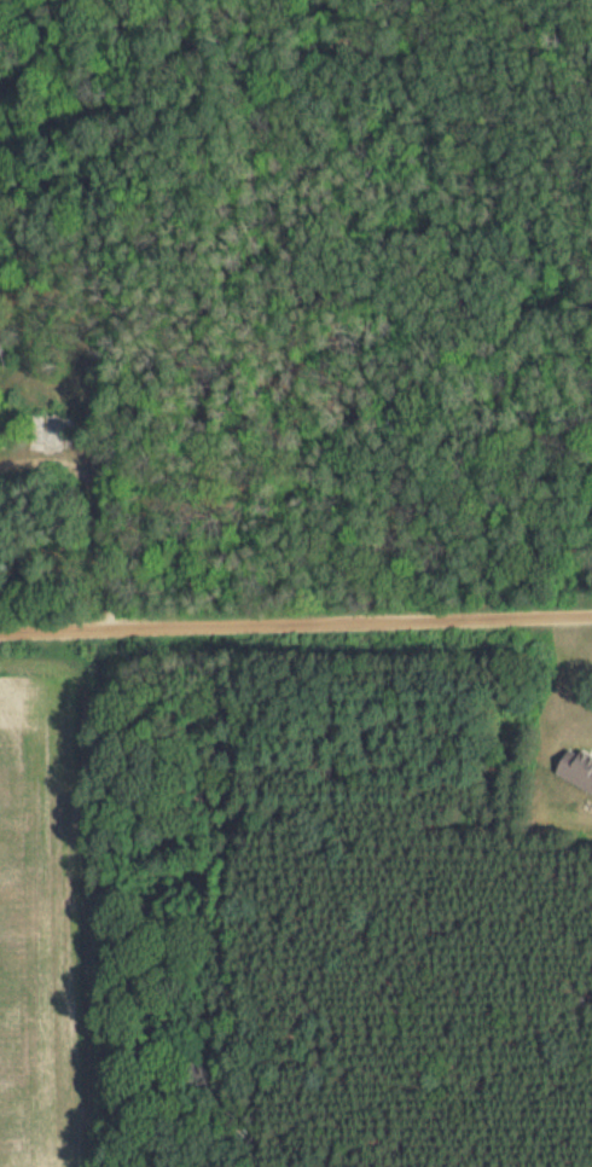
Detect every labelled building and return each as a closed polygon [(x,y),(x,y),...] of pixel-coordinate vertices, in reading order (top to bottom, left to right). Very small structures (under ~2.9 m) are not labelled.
[(569,742),(553,771),(591,793),(591,755),(569,742)]
